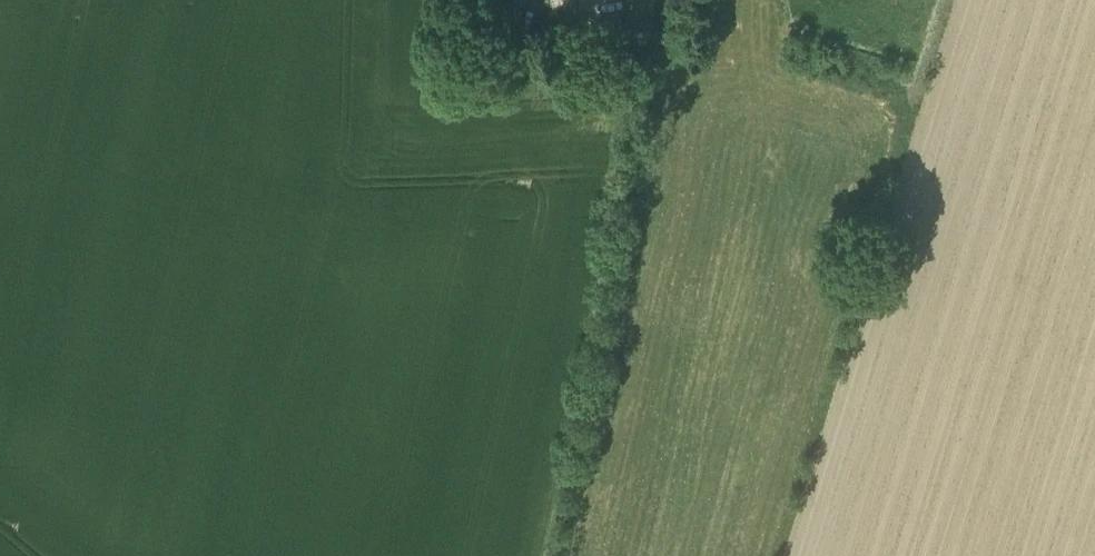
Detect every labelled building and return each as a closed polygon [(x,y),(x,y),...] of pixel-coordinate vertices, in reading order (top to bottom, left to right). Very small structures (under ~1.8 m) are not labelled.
[(624,40),(649,42),(653,0),(628,0),(624,40)]
